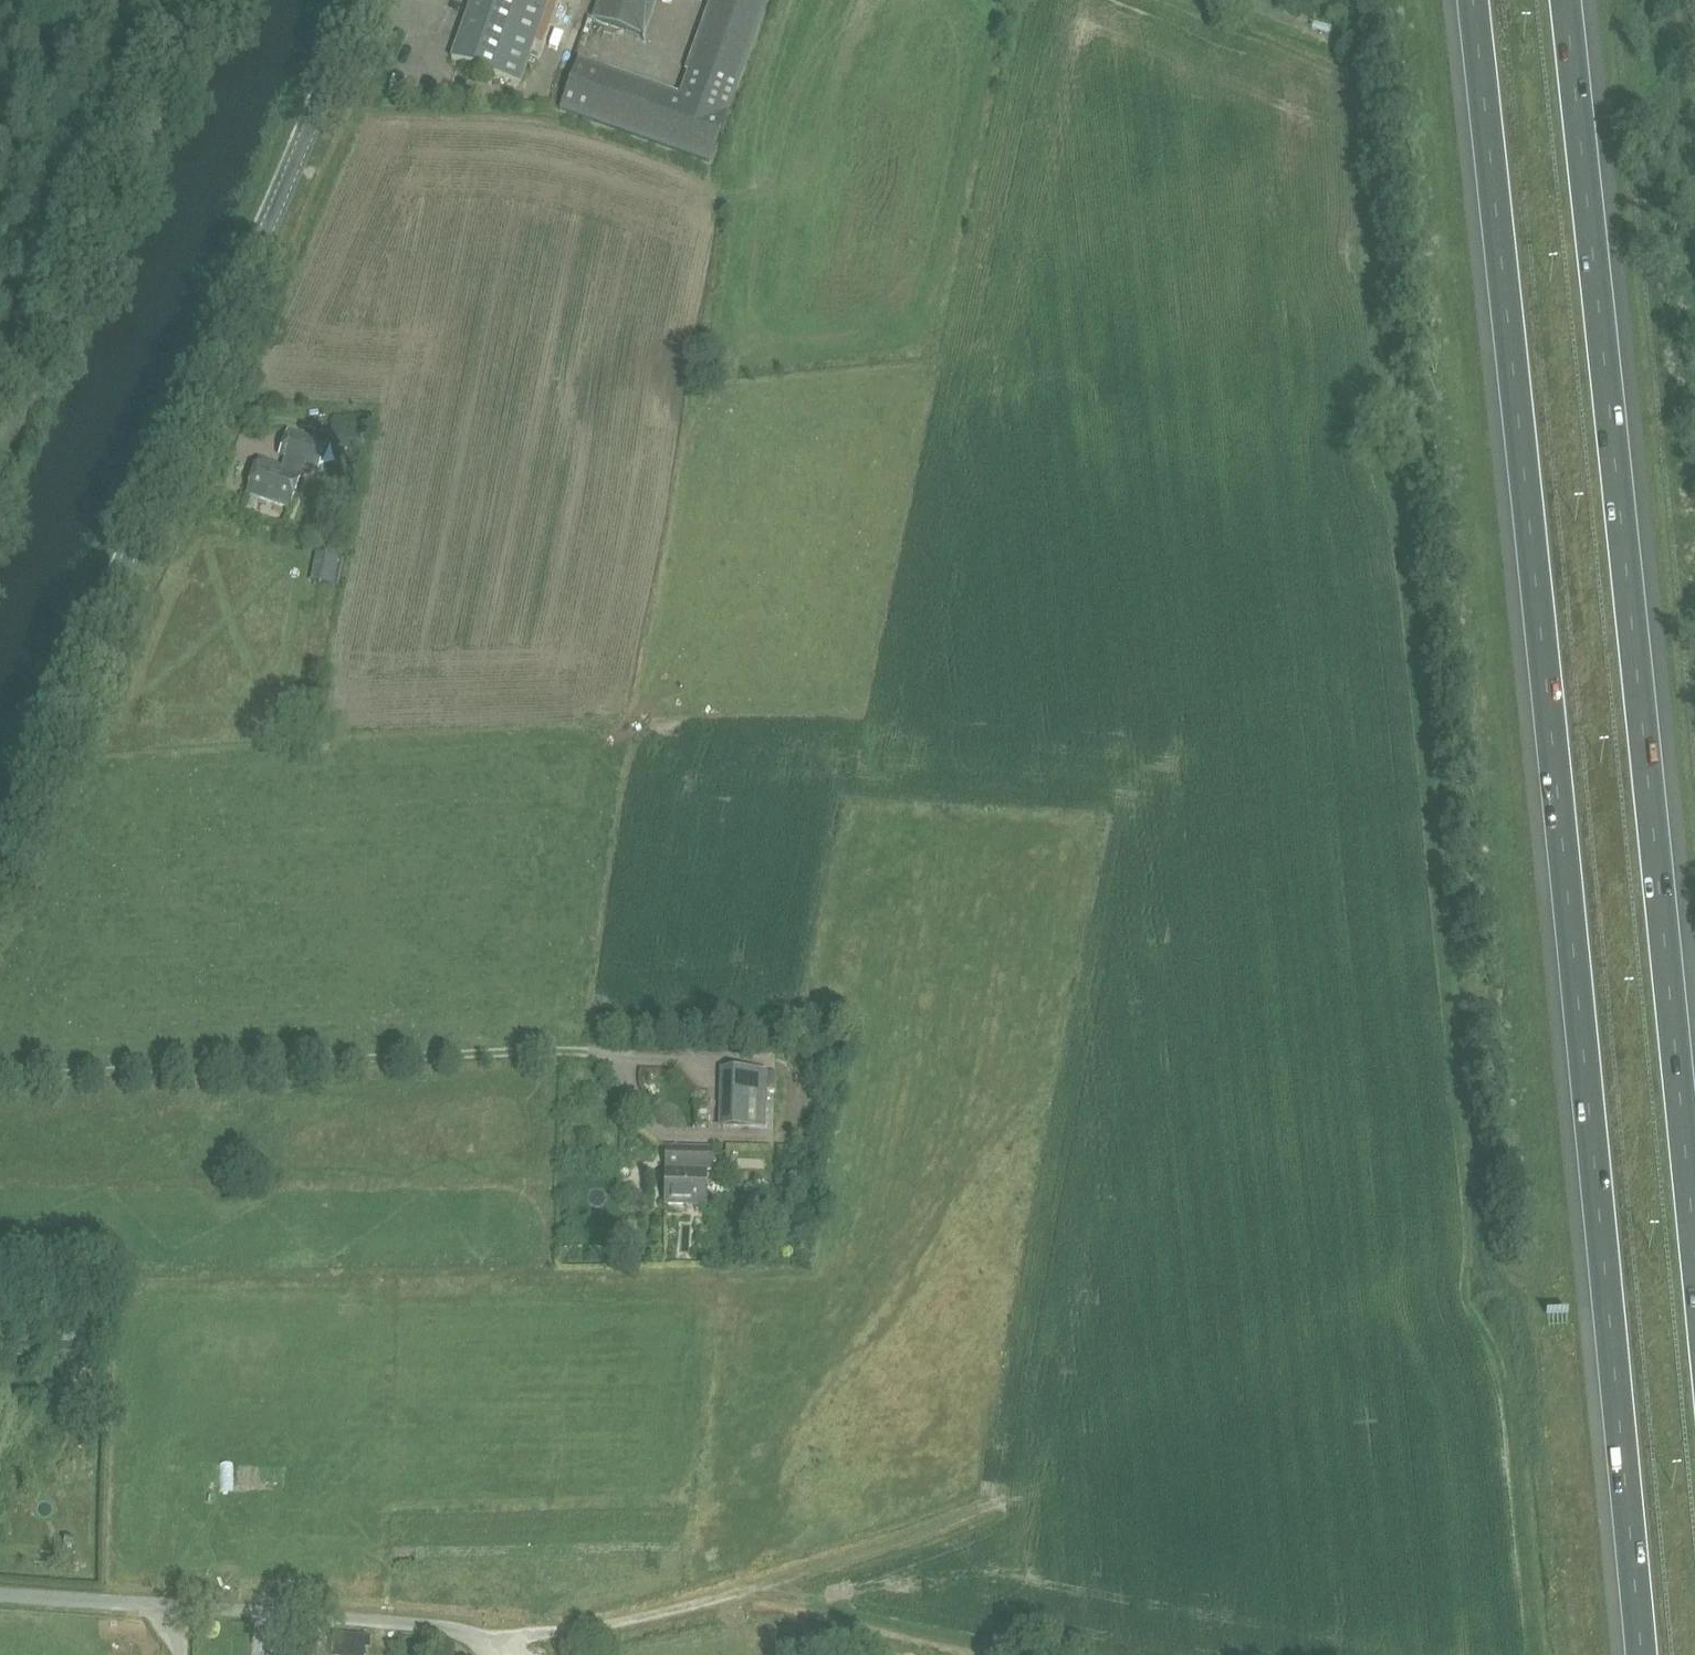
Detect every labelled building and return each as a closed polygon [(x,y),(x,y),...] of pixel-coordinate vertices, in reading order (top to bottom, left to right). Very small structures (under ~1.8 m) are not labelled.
[(452,59),(522,83),(550,0),(472,0),(452,59)] [(678,95),(579,60),(561,109),(710,163),(768,0),(712,0),(678,95)] [(593,18),(643,36),(656,0),(599,0),(593,18)] [(326,443),(361,455),(367,437),(332,425),(326,443)] [(260,459),(248,493),(289,508),(301,473),(260,459)] [(341,576),(344,553),(329,551),(326,574),(341,576)] [(686,1059),(659,1058),(659,1089),(685,1090),(685,1078),(712,1079),(712,1084),(732,1085),(732,1060),(713,1060),(686,1059)] [(736,1060),(735,1118),(775,1119),(776,1061),(736,1060)] [(666,1147),(665,1203),(706,1204),(706,1168),(711,1168),(711,1147),(666,1147)]
